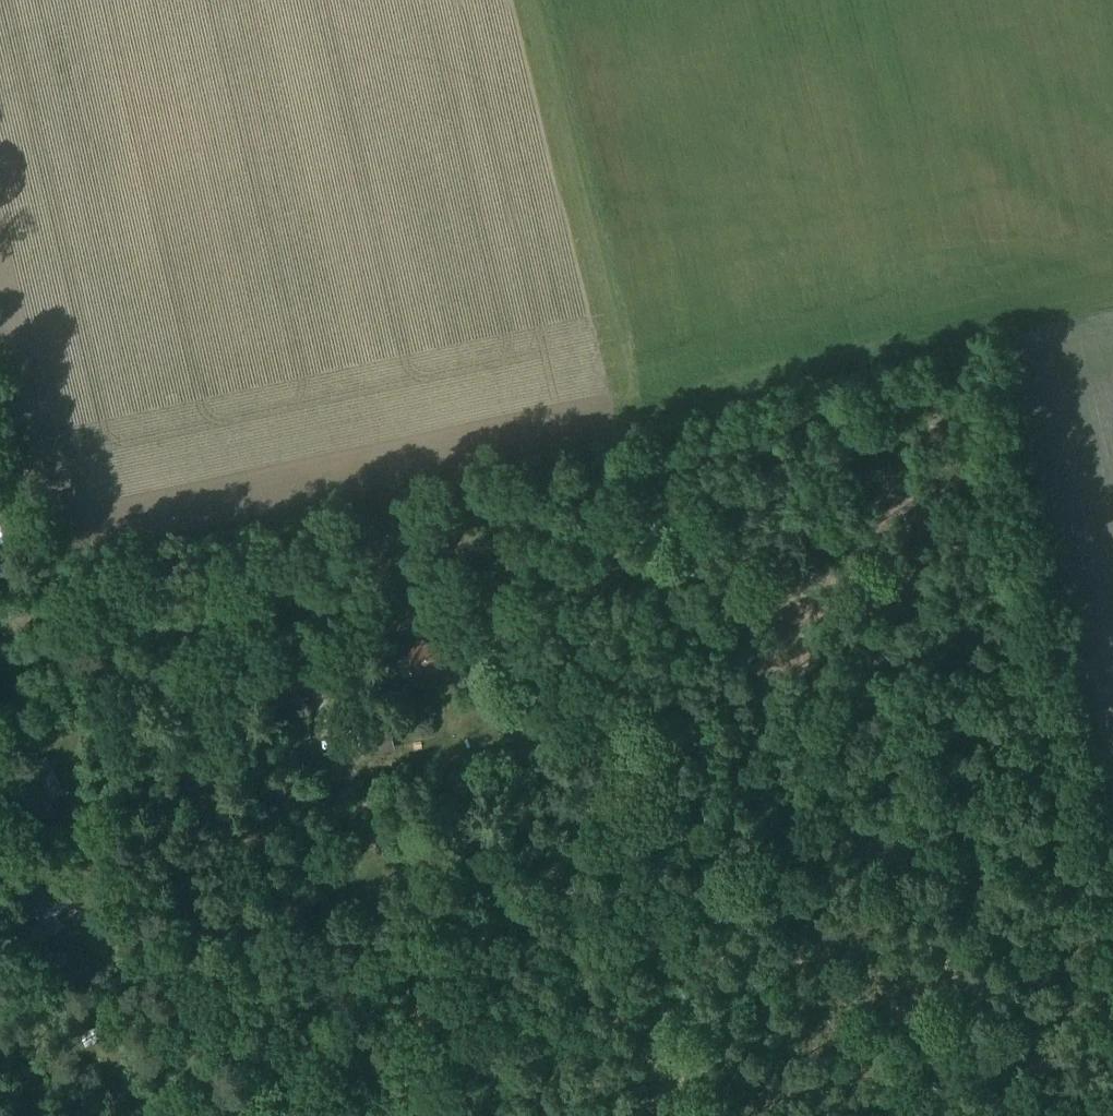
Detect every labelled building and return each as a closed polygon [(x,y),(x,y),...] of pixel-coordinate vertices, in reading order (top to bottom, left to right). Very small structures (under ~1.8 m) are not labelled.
[(410,655),(398,658),(401,673),(409,672),(409,674),(444,667),(438,637),(407,645),(410,655)] [(388,726),(356,730),(360,755),(392,750),(388,726)] [(59,735),(45,743),(50,751),(63,743),(59,735)] [(51,934),(62,925),(53,915),(71,900),(60,886),(31,910),(51,934)]
